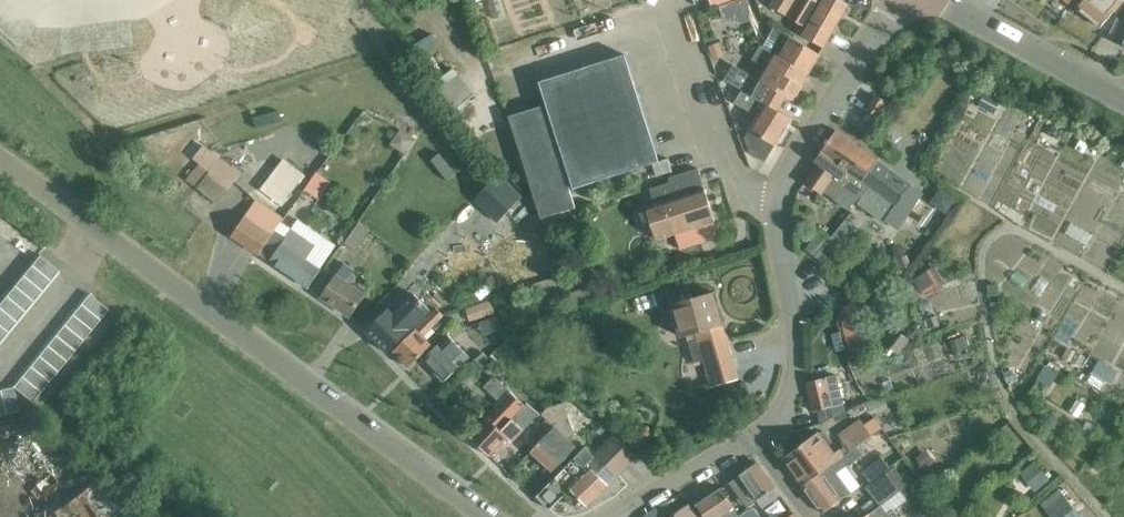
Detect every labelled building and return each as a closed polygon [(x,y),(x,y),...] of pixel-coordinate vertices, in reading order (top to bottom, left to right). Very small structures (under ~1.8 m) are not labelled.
[(771,9),(806,29),(802,36),(823,49),(847,6),(837,0),(776,0),(771,9)] [(1099,28),(1122,0),(1083,0),(1076,9),(1099,28)] [(1110,34),(1123,41),(1123,17),(1122,21),(1118,19),(1110,34)] [(773,29),(763,47),(780,57),(808,75),(819,56),(773,29)] [(734,54),(731,40),(714,43),(717,57),(734,54)] [(755,79),(746,94),(778,112),(779,112),(786,98),(793,102),(808,75),(780,57),(763,47),(762,47),(760,45),(751,61),(761,67),(762,65),(767,68),(760,81),(755,79)] [(569,191),(659,162),(625,55),(539,82),(546,105),(509,117),(541,219),(575,208),(569,191)] [(461,65),(441,78),(460,107),(479,95),(461,65)] [(775,146),(792,120),(785,116),(778,112),(741,91),(735,104),(757,117),(749,131),(744,139),(750,154),(765,163),(775,146)] [(876,96),(867,110),(877,116),(885,103),(876,96)] [(394,142),(409,152),(419,136),(404,126),(394,142)] [(856,194),(859,196),(867,185),(862,182),(877,160),(836,131),(814,162),(817,165),(805,184),(819,194),(831,176),(840,182),(829,198),(845,209),(856,194)] [(265,190),(291,204),(310,168),(285,154),(265,190)] [(259,156),(249,175),(259,181),(270,161),(259,156)] [(867,185),(859,196),(860,196),(854,204),(871,214),(883,223),(884,221),(892,226),(898,226),(904,217),(902,212),(895,206),(896,206),(911,184),(877,160),(862,182),(867,185)] [(198,166),(185,181),(195,191),(214,207),(239,178),(219,161),(208,174),(198,166)] [(320,168),(308,188),(326,198),(337,179),(320,168)] [(656,240),(675,234),(678,244),(702,236),(699,226),(715,221),(698,169),(669,179),(670,183),(650,190),(655,205),(646,208),(656,240)] [(498,175),(474,200),(497,223),(522,197),(498,175)] [(230,239),(306,290),(319,271),(305,261),(314,248),(291,232),(285,241),(274,233),(282,221),(254,202),(230,239)] [(1079,219),(1096,232),(1103,223),(1086,210),(1079,219)] [(843,221),(816,256),(828,266),(856,231),(843,221)] [(355,252),(369,231),(358,224),(344,245),(355,252)] [(806,249),(815,256),(830,238),(820,230),(806,249)] [(39,255),(31,265),(50,281),(58,270),(39,255)] [(937,263),(915,278),(927,294),(948,278),(937,263)] [(31,265),(22,276),(41,291),(50,281),(31,265)] [(319,299),(349,319),(364,298),(344,285),(352,273),(342,266),(319,299)] [(22,276),(14,286),(33,301),(41,291),(22,276)] [(14,286),(5,296),(24,312),(33,301),(14,286)] [(698,340),(709,378),(711,387),(737,379),(722,326),(722,325),(713,293),(672,304),(681,338),(686,336),(688,343),(698,340)] [(89,294),(80,304),(99,320),(108,309),(89,294)] [(388,309),(366,331),(388,353),(431,311),(413,294),(393,314),(388,309)] [(0,303),(0,309),(16,322),(24,312),(5,296),(0,303)] [(474,320),(500,312),(495,297),(469,305),(474,320)] [(864,301),(846,301),(845,323),(863,323),(864,301)] [(80,304),(72,315),(90,330),(99,320),(80,304)] [(7,332),(16,322),(0,309),(0,326),(7,332)] [(430,316),(404,341),(392,354),(407,368),(429,345),(421,338),(443,316),(436,309),(430,316)] [(501,314),(485,319),(489,333),(505,328),(501,314)] [(72,315),(63,325),(82,340),(90,330),(72,315)] [(936,316),(925,320),(929,329),(940,325),(936,316)] [(63,325),(55,335),(74,351),(82,340),(63,325)] [(452,341),(463,330),(458,325),(422,360),(444,383),(469,358),(452,341)] [(914,328),(890,341),(897,356),(922,343),(914,328)] [(55,335),(46,346),(65,361),(74,351),(55,335)] [(46,346),(38,356),(57,371),(65,361),(46,346)] [(38,356),(29,366),(48,382),(57,371),(38,356)] [(1093,381),(1112,390),(1122,368),(1103,359),(1093,381)] [(1051,390),(1064,372),(1051,363),(1039,382),(1051,390)] [(29,366),(21,377),(40,392),(48,382),(29,366)] [(836,376),(825,378),(806,383),(813,412),(843,405),(836,376)] [(21,377),(12,387),(31,403),(40,392),(21,377)] [(486,420),(471,436),(487,420),(499,432),(524,407),(491,378),(482,388),(498,403),(484,418),(486,420)] [(0,390),(0,393),(5,414),(18,411),(12,387),(0,390)] [(547,409),(541,416),(554,428),(531,452),(553,472),(576,447),(568,440),(575,435),(563,403),(547,409)] [(487,420),(471,436),(469,437),(489,457),(507,438),(512,443),(540,415),(526,405),(525,407),(524,407),(499,432),(487,420)] [(782,459),(802,487),(844,456),(860,445),(882,428),(874,416),(841,439),(846,446),(834,455),(818,433),(782,459)] [(31,422),(15,423),(16,441),(32,441),(31,422)] [(615,436),(605,446),(626,466),(636,456),(615,436)] [(844,456),(802,487),(822,514),(858,488),(844,469),(866,453),(860,445),(844,456)] [(626,466),(605,446),(595,455),(617,476),(626,466)] [(586,506),(608,485),(587,465),(595,457),(585,447),(550,483),(574,507),(581,501),(586,506)] [(862,472),(870,483),(889,469),(881,458),(862,472)] [(1033,462),(1020,474),(1035,492),(1049,481),(1033,462)] [(728,485),(746,508),(772,489),(755,465),(728,485)] [(866,489),(880,507),(899,492),(886,474),(866,489)] [(696,506),(702,516),(740,516),(739,516),(722,489),(712,496),(696,506)] [(1041,505),(1044,508),(1051,516),(1063,516),(1074,508),(1062,494),(1057,497),(1054,494),(1041,505)] [(689,507),(673,516),(695,516),(689,507)] [(880,507),(866,516),(898,516),(893,510),(886,515),(880,507)] [(1068,516),(1088,516),(1082,508),(1068,516)]
